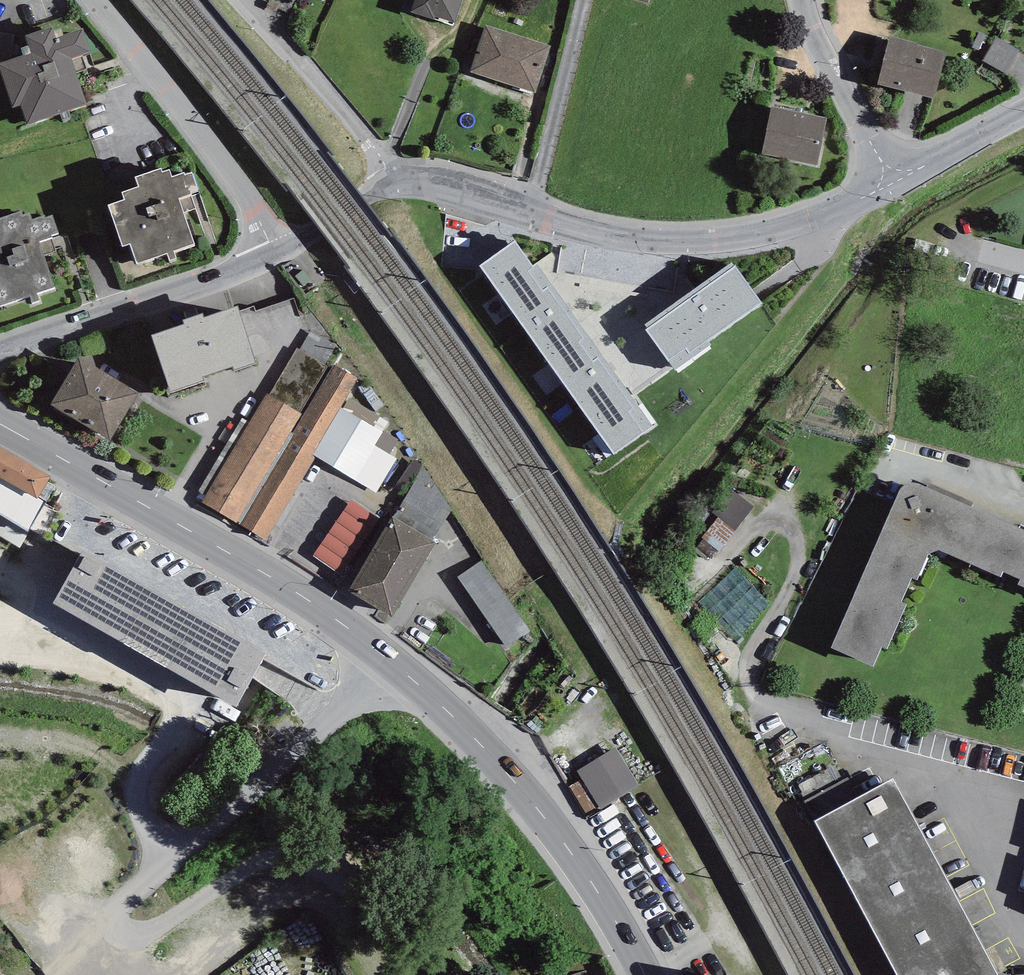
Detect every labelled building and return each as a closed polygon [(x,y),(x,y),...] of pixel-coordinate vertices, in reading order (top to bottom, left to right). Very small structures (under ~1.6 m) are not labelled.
[(411,12),(454,26),(462,0),(415,0),(411,12)] [(551,46),(484,25),(470,72),(535,93),(551,46)] [(0,63),(0,71),(13,108),(22,105),(29,125),(88,105),(71,59),(91,52),(83,29),(56,38),(52,27),(25,35),(31,53),(0,63)] [(917,43),(889,36),(878,84),(934,98),(945,52),(917,44),(917,43)] [(826,117),(772,106),(762,154),(817,165),(826,117)] [(125,199),(107,204),(122,247),(130,244),(137,264),(195,243),(179,198),(191,194),(190,191),(197,189),(192,173),(185,175),(184,173),(172,177),(169,170),(163,172),(162,168),(134,177),(138,186),(122,192),(125,199)] [(55,286),(39,241),(52,237),(51,234),(58,232),(52,216),(45,218),(44,215),(32,220),(29,213),(23,215),(22,210),(0,218),(0,305),(55,286)] [(548,361),(589,336),(536,262),(532,265),(515,241),(480,266),(548,361)] [(645,325),(647,328),(734,266),(732,262),(645,325)] [(647,328),(645,330),(675,370),(712,344),(709,340),(762,303),(736,265),(734,266),(647,328)] [(185,324),(151,335),(170,392),(204,381),(203,376),(232,366),(234,371),(256,363),(237,306),(204,318),(203,314),(183,320),(185,324)] [(589,336),(548,361),(614,454),(654,425),(589,336)] [(267,394),(203,502),(266,539),(315,457),(313,455),(340,407),(356,379),(333,364),(303,415),(300,412),(328,367),(297,348),(269,395),(267,394)] [(139,392),(78,358),(51,405),(111,441),(139,392)] [(343,408),(383,432),(384,430),(388,422),(350,398),(343,408)] [(340,407),(313,455),(315,457),(376,493),(397,459),(389,454),(375,445),(383,432),(343,408),(340,407)] [(375,445),(389,454),(399,440),(384,430),(383,432),(375,445)] [(0,446),(0,477),(37,499),(38,498),(39,497),(48,482),(51,476),(0,446)] [(396,488),(406,494),(424,465),(414,459),(396,488)] [(393,517),(433,541),(451,510),(424,465),(406,494),(393,517)] [(38,498),(37,499),(0,477),(0,515),(28,532),(43,501),(38,498)] [(55,486),(48,482),(39,497),(46,502),(55,486)] [(921,484),(918,483),(914,483),(910,483),(905,485),(902,488),(899,491),(832,648),(873,666),(881,646),(887,649),(906,604),(901,601),(912,578),(918,580),(929,554),(939,550),(1001,577),(1003,573),(1020,579),(1018,584),(1023,587),(1023,530),(921,484)] [(344,576),(381,519),(351,499),(313,557),(344,576)] [(433,541),(393,517),(348,591),(391,617),(436,543),(433,541)] [(266,653),(83,551),(53,603),(237,706),(266,653)] [(458,577),(507,647),(530,631),(481,561),(458,577)] [(639,787),(616,748),(577,770),(600,810),(639,787)] [(804,801),(815,821),(859,797),(847,777),(804,801)] [(996,972),(893,778),(859,797),(815,821),(897,974),(1007,974),(996,972)]
